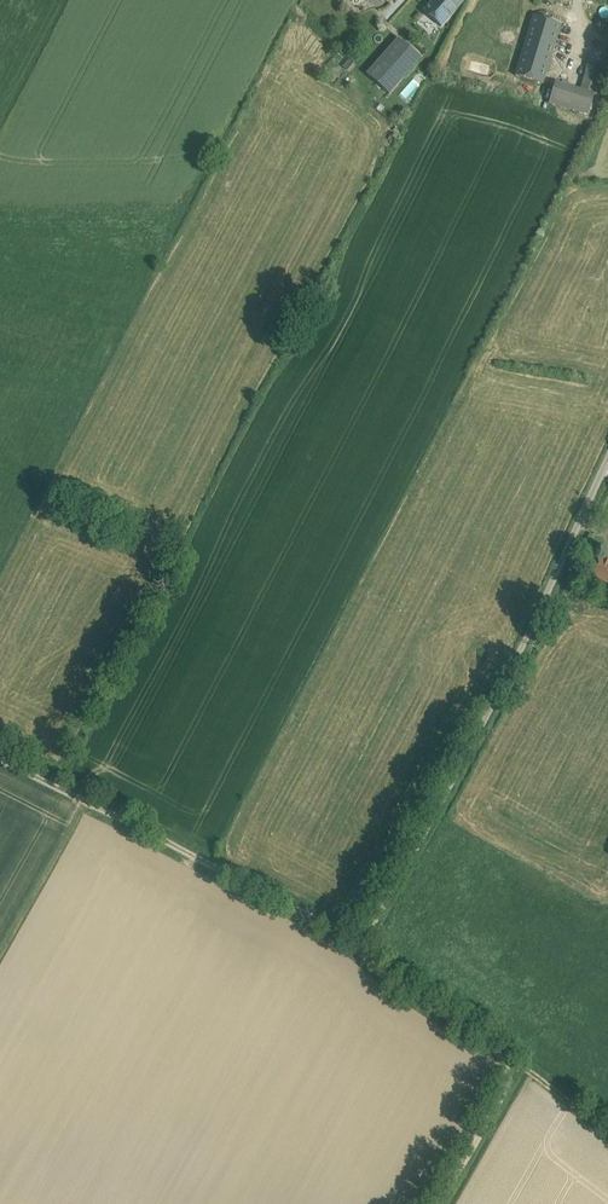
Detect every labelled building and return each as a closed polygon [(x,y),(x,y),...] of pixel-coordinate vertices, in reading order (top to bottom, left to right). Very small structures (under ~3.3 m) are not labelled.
[(423,12),(441,28),(466,0),(434,0),(423,12)] [(561,24),(533,16),(526,39),(554,47),(561,24)] [(399,39),(367,75),(389,95),(422,59),(399,39)] [(554,47),(526,39),(515,76),(543,84),(554,47)] [(602,69),(589,65),(585,78),(598,82),(602,69)] [(598,82),(585,78),(581,92),(593,96),(598,82)] [(581,92),(555,85),(550,103),(588,114),(593,96),(581,92)] [(602,557),(593,574),(607,583),(607,560),(602,557)]
